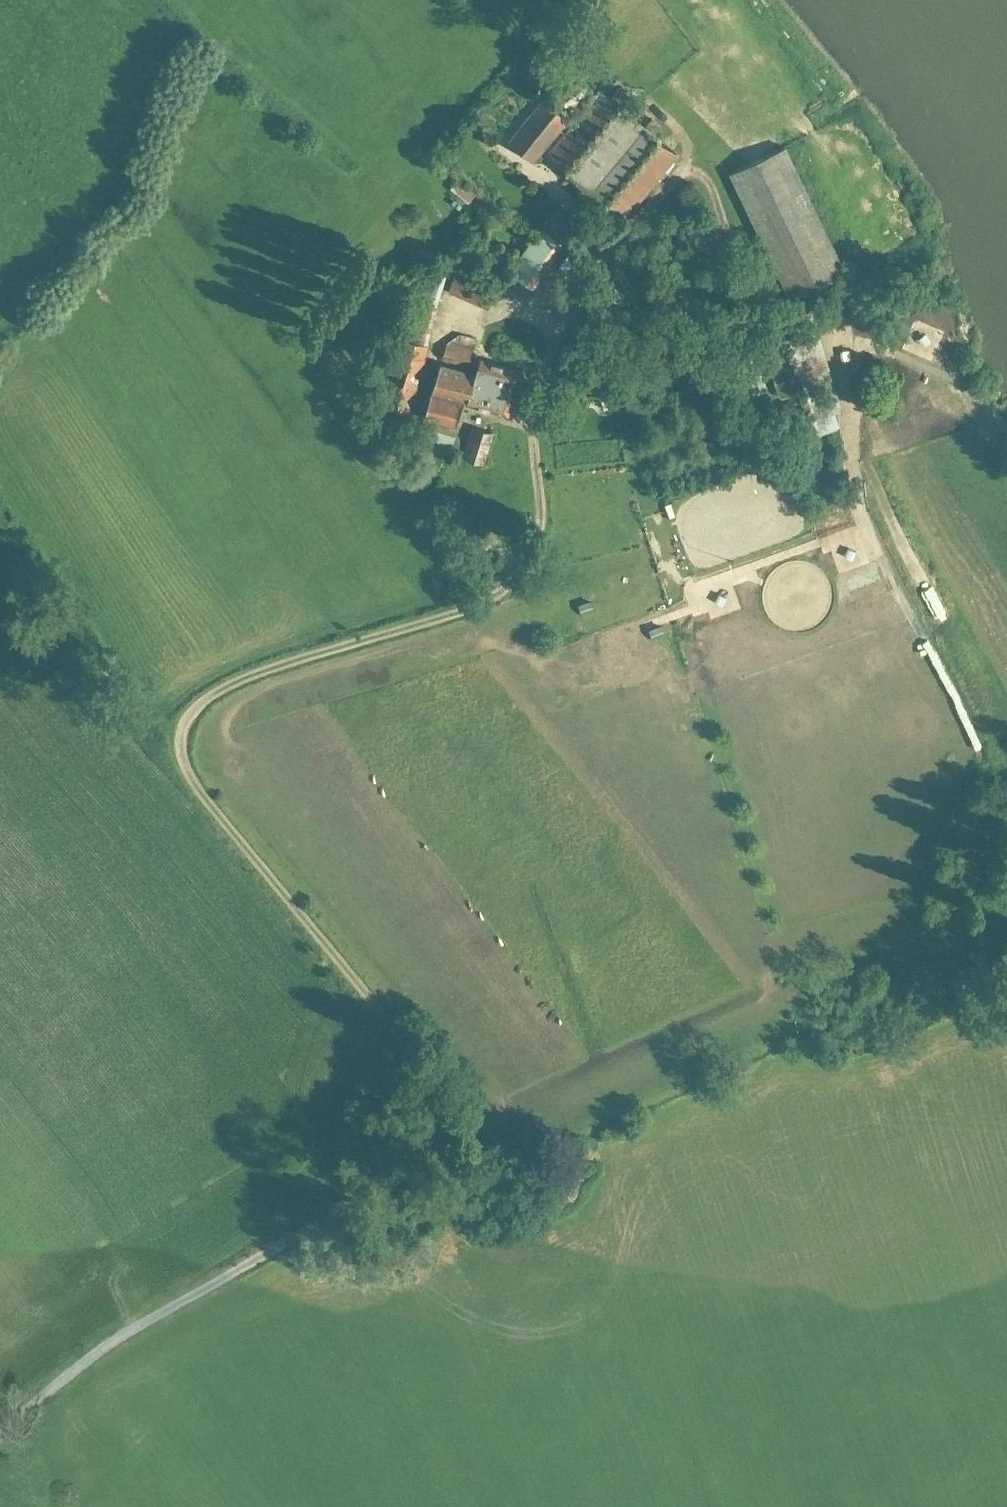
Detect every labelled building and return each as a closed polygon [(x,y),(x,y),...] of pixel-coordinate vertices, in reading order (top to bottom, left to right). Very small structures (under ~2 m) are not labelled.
[(644,126),(619,106),(628,94),(618,86),(609,98),(599,89),(547,152),(628,218),(679,155),(653,134),(661,125),(652,117),(644,126)] [(509,140),(534,160),(568,118),(543,98),(509,140)] [(847,271),(786,144),(729,172),(790,298),(847,271)] [(540,222),(509,270),(533,286),(560,239),(540,222)] [(444,274),(426,268),(403,335),(427,342),(444,274)] [(495,290),(454,273),(446,289),(487,308),(495,290)] [(814,325),(789,333),(820,437),(846,430),(814,325)] [(428,347),(401,340),(384,401),(426,413),(426,415),(456,424),(464,399),(508,412),(520,370),(479,358),(475,371),(441,362),(429,402),(414,397),(428,347)] [(473,351),(447,345),(444,358),(469,365),(473,351)] [(611,405),(606,389),(598,392),(603,407),(611,405)] [(455,433),(423,423),(417,443),(449,453),(455,433)] [(484,463),(485,460),(494,462),(500,438),(492,436),(494,431),(472,424),(462,456),(484,463)]
